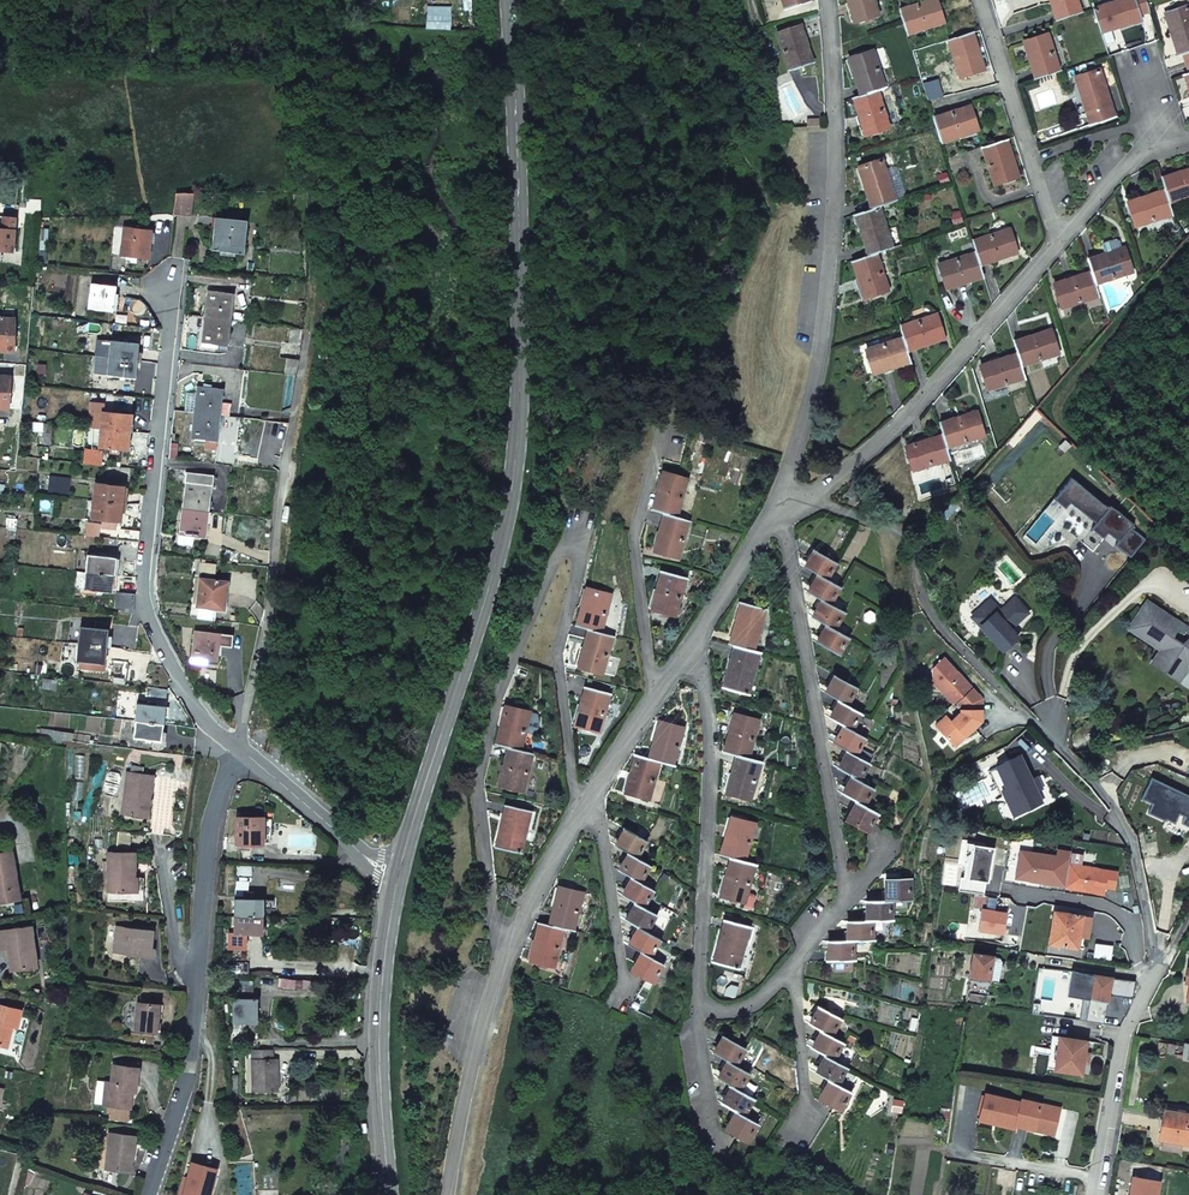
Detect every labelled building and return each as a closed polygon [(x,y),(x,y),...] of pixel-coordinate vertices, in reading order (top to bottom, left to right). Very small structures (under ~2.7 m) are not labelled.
[(808,1),(808,0),(781,0),(784,9),(808,1)] [(873,0),(848,0),(855,21),(878,13),(873,0)] [(936,0),(925,0),(899,9),(907,34),(943,23),(936,0)] [(1081,12),(1077,0),(1051,0),(1058,20),(1081,12)] [(1146,0),(1117,0),(1094,8),(1102,31),(1144,19),(1141,13),(1150,10),(1146,0)] [(1186,61),(1188,60),(1188,6),(1165,13),(1179,54),(1183,53),(1186,61)] [(788,70),(811,63),(799,26),(777,33),(788,70)] [(960,76),(983,68),(972,31),(948,39),(960,76)] [(1036,78),(1059,71),(1048,34),(1024,41),(1036,78)] [(861,94),(877,89),(884,87),(873,50),(849,58),(861,94)] [(1091,124),(1115,116),(1100,69),(1075,77),(1091,124)] [(889,126),(877,89),(861,94),(853,97),(866,134),(889,126)] [(933,117),(941,142),(977,130),(969,105),(933,117)] [(994,183),(1018,176),(1006,139),(983,147),(994,183)] [(872,208),(879,206),(896,200),(882,159),(858,167),(872,208)] [(1188,195),(1188,168),(1162,177),(1166,189),(1170,201),(1188,195)] [(1174,214),(1170,201),(1166,189),(1129,201),(1137,225),(1174,214)] [(174,193),(173,212),(191,212),(191,193),(174,193)] [(892,247),(879,206),(872,208),(855,214),(869,254),(875,252),(892,247)] [(3,217),(2,228),(0,228),(0,250),(11,251),(14,218),(3,217)] [(215,218),(211,250),(243,254),(247,221),(215,218)] [(124,228),(122,255),(147,258),(150,231),(139,230),(140,225),(130,224),(130,229),(124,228)] [(976,251),(980,263),(1017,251),(1009,227),(973,239),(976,251)] [(1092,271),(1095,282),(1132,270),(1125,247),(1088,259),(1092,271)] [(38,251),(36,263),(45,264),(45,252),(38,251)] [(984,276),(980,263),(976,251),(939,263),(947,287),(984,276)] [(887,289),(875,252),(869,254),(852,260),(865,296),(887,289)] [(1099,295),(1095,282),(1092,271),(1055,283),(1063,307),(1099,295)] [(90,284),(88,309),(113,311),(115,286),(90,284)] [(207,291),(204,317),(230,320),(233,294),(207,291)] [(903,337),(907,350),(943,338),(935,314),(900,326),(903,337)] [(204,317),(201,342),(227,346),(230,320),(204,317)] [(13,351),(14,319),(0,319),(0,351),(13,351)] [(290,327),(288,343),(300,344),(302,329),(290,327)] [(1018,354),(1021,365),(1058,353),(1051,329),(1014,341),(1018,354)] [(911,362),(907,350),(903,337),(866,349),(874,374),(911,362)] [(109,358),(110,341),(96,339),(94,357),(96,357),(109,358)] [(110,341),(109,358),(136,361),(138,344),(110,341)] [(987,390),(1025,378),(1021,365),(1018,354),(980,366),(987,390)] [(107,375),(109,358),(96,357),(94,374),(107,375)] [(109,358),(107,375),(134,378),(136,361),(109,358)] [(285,358),(283,374),(296,376),(297,360),(285,358)] [(9,409),(10,377),(0,376),(0,408),(9,409)] [(222,389),(196,387),(194,413),(220,415),(222,389)] [(100,394),(99,405),(107,406),(108,395),(100,394)] [(588,396),(576,400),(580,411),(592,406),(588,396)] [(103,413),(90,412),(88,428),(101,429),(103,413)] [(943,434),(947,447),(983,436),(975,412),(940,423),(943,434)] [(103,413),(101,429),(129,432),(130,416),(103,413)] [(220,415),(194,413),(191,438),(217,441),(220,415)] [(288,423),(276,422),(275,430),(286,431),(288,423)] [(129,432),(101,429),(100,447),(101,447),(111,448),(110,453),(118,454),(119,449),(127,450),(129,432)] [(951,459),(947,447),(943,434),(906,446),(913,470),(951,459)] [(213,476),(186,473),(184,484),(181,510),(208,513),(213,476)] [(652,510),(664,513),(677,517),(687,479),(662,473),(652,510)] [(95,484),(93,501),(121,504),(123,487),(113,486),(113,483),(107,482),(107,485),(95,484)] [(121,504),(93,501),(92,518),(103,519),(102,527),(115,528),(115,521),(119,521),(121,504)] [(208,513),(181,510),(178,535),(193,537),(205,539),(208,513)] [(677,517),(664,513),(654,551),(678,558),(688,520),(677,517)] [(119,529),(118,540),(137,542),(139,531),(119,529)] [(193,537),(178,535),(177,545),(192,546),(193,537)] [(804,566),(818,573),(826,578),(835,561),(814,549),(804,566)] [(88,556),(86,573),(114,576),(115,559),(88,556)] [(685,578),(661,571),(651,609),(675,615),(685,578)] [(86,573),(84,590),(112,593),(114,576),(86,573)] [(826,578),(818,573),(808,591),(821,599),(828,603),(839,586),(826,578)] [(226,583),(200,580),(196,621),(212,623),(214,609),(224,610),(226,583)] [(576,626),(589,629),(600,632),(610,595),(586,589),(576,626)] [(115,593),(113,612),(132,613),(134,594),(115,593)] [(971,616),(1002,650),(1018,637),(1010,628),(1028,612),(1015,598),(1000,611),(990,599),(971,616)] [(843,611),(828,603),(821,599),(812,616),(827,625),(833,629),(843,611)] [(1127,628),(1141,637),(1142,635),(1130,628),(1146,604),(1157,611),(1158,610),(1145,602),(1127,628)] [(728,644),(735,646),(754,651),(765,610),(740,603),(728,644)] [(1179,624),(1158,610),(1157,611),(1146,604),(1130,628),(1142,635),(1141,637),(1160,649),(1161,650),(1155,660),(1170,670),(1177,660),(1184,665),(1188,664),(1188,640),(1187,639),(1178,645),(1169,639),(1179,624)] [(109,624),(83,621),(83,628),(80,627),(78,644),(106,647),(109,624)] [(1179,624),(1169,639),(1178,645),(1187,639),(1188,640),(1188,630),(1179,624)] [(848,637),(833,629),(827,625),(817,642),(838,654),(848,637)] [(600,632),(589,629),(578,667),(602,674),(612,635),(600,632)] [(232,636),(194,631),(190,658),(217,661),(218,646),(231,648),(232,636)] [(78,644),(77,661),(104,664),(106,647),(78,644)] [(754,651),(735,646),(723,687),(748,694),(760,653),(754,651)] [(1188,664),(1184,665),(1177,660),(1170,670),(1155,660),(1161,650),(1160,649),(1151,663),(1177,681),(1186,667),(1188,668),(1188,664)] [(826,692),(839,700),(846,704),(856,687),(835,675),(826,692)] [(43,689),(57,690),(58,681),(44,680),(43,689)] [(610,694),(585,687),(575,724),(600,731),(610,694)] [(846,704),(839,700),(829,717),(843,725),(851,729),(860,712),(846,704)] [(137,704),(135,721),(163,724),(165,707),(156,706),(156,703),(149,702),(148,705),(137,704)] [(495,745),(508,748),(520,751),(529,712),(505,706),(495,745)] [(723,751),(736,755),(748,758),(758,721),(734,714),(723,751)] [(135,721),(133,738),(161,741),(163,724),(135,721)] [(658,721),(648,759),(659,762),(672,765),(683,728),(658,721)] [(865,737),(851,729),(843,725),(834,742),(848,750),(855,754),(865,737)] [(40,729),(39,738),(53,740),(54,731),(40,729)] [(520,751),(508,748),(499,785),(523,791),(532,753),(520,751)] [(869,763),(855,754),(848,750),(838,767),(852,775),(859,779),(869,763)] [(1022,812),(1043,803),(1020,754),(996,766),(1007,788),(1009,786),(1022,812)] [(659,762),(648,759),(635,755),(625,793),(649,799),(659,762)] [(748,758),(736,755),(725,793),(750,799),(761,762),(748,758)] [(147,818),(153,777),(127,773),(121,814),(147,818)] [(873,787),(859,779),(852,775),(842,792),(857,801),(863,805),(873,787)] [(877,812),(863,805),(857,801),(846,818),(867,831),(877,812)] [(531,811),(506,805),(496,845),(521,852),(531,811)] [(720,855),(731,858),(744,862),(755,824),(731,817),(720,855)] [(237,818),(236,845),(263,845),(263,818),(237,818)] [(616,845),(629,853),(636,857),(645,840),(625,828),(616,845)] [(12,851),(0,853),(0,902),(20,899),(12,851)] [(107,853),(107,893),(134,893),(134,878),(134,854),(107,853)] [(636,857),(629,853),(619,870),(632,878),(639,882),(649,864),(636,857)] [(744,862),(731,858),(720,895),(744,902),(755,864),(744,862)] [(134,893),(107,893),(107,902),(143,903),(143,879),(134,878),(134,893)] [(652,889),(639,882),(632,878),(622,895),(635,903),(642,907),(652,889)] [(885,881),(885,901),(891,901),(910,900),(910,881),(885,881)] [(549,924),(563,927),(573,930),(582,893),(558,887),(549,924)] [(235,900),(234,917),(263,918),(263,910),(263,901),(252,900),(252,894),(246,894),(246,900),(235,900)] [(273,901),(263,901),(263,910),(273,910),(273,901)] [(891,901),(885,901),(866,902),(866,920),(872,920),(892,920),(891,901)] [(655,915),(642,907),(635,903),(625,920),(638,927),(646,931),(655,915)] [(1049,944),(1077,948),(1082,917),(1082,916),(1054,912),(1049,944)] [(263,918),(234,917),(234,934),(228,934),(228,948),(246,949),(246,934),(262,935),(263,918)] [(749,927),(725,920),(714,961),(736,968),(749,927)] [(873,940),(872,920),(866,920),(847,920),(846,941),(853,941),(873,940)] [(554,966),(563,927),(549,924),(539,922),(530,960),(554,966)] [(116,925),(112,953),(150,956),(153,929),(116,925)] [(0,931),(0,949),(8,948),(11,970),(33,967),(30,945),(33,944),(31,927),(0,931)] [(659,939),(646,931),(638,927),(628,945),(641,952),(649,957),(659,939)] [(853,960),(853,941),(846,941),(827,941),(827,960),(832,960),(850,960),(853,960)] [(662,964),(649,957),(641,952),(632,970),(652,982),(662,964)] [(968,979),(970,979),(988,982),(993,956),(973,953),(968,979)] [(850,960),(832,960),(832,970),(850,970),(850,960)] [(249,963),(234,963),(234,975),(248,975),(249,963)] [(1084,973),(1081,998),(1107,1002),(1108,995),(1111,977),(1084,973)] [(1111,977),(1108,995),(1126,998),(1131,998),(1134,981),(1111,977)] [(936,984),(923,982),(920,1001),(929,1002),(931,990),(935,990),(936,984)] [(951,1007),(966,1009),(969,992),(953,991),(951,1007)] [(240,999),(233,999),(232,1023),(231,1023),(231,1039),(243,1039),(243,1028),(243,1024),(246,1024),(257,1025),(258,1006),(258,1000),(257,1000),(248,999),(248,996),(240,996),(240,999)] [(271,998),(257,998),(257,1000),(258,1000),(258,1006),(272,1006),(271,998)] [(158,1004),(137,1003),(135,1030),(156,1032),(158,1004)] [(0,1005),(0,1046),(6,1047),(11,1027),(17,1029),(21,1010),(0,1005)] [(810,1024),(821,1030),(831,1035),(839,1018),(819,1007),(810,1024)] [(831,1035),(821,1030),(812,1048),(825,1055),(834,1060),(842,1042),(831,1035)] [(714,1052),(728,1060),(735,1064),(744,1047),(723,1035),(714,1052)] [(1061,1037),(1053,1035),(1048,1069),(1056,1070),(1061,1037)] [(1087,1041),(1061,1037),(1056,1070),(1082,1074),(1087,1041)] [(1175,1041),(1163,1039),(1162,1052),(1164,1052),(1164,1055),(1172,1057),(1175,1041)] [(271,1051),(251,1051),(252,1093),(278,1093),(277,1060),(272,1060),(271,1051)] [(847,1067),(834,1060),(825,1055),(816,1073),(830,1080),(838,1085),(847,1067)] [(735,1064),(728,1060),(718,1078),(732,1086),(739,1090),(749,1073),(735,1064)] [(138,1068),(113,1065),(111,1082),(106,1082),(104,1095),(108,1095),(107,1105),(130,1108),(132,1091),(135,1092),(138,1068)] [(851,1092),(838,1085),(830,1080),(820,1099),(842,1111),(851,1092)] [(753,1098),(739,1090),(732,1086),(722,1103),(735,1111),(743,1115),(753,1098)] [(995,1119),(995,1124),(1014,1128),(1015,1126),(1034,1130),(1035,1125),(1054,1130),(1060,1108),(1021,1099),(1020,1102),(984,1094),(979,1115),(995,1119)] [(757,1122),(743,1115),(735,1111),(726,1129),(747,1141),(757,1122)] [(1163,1122),(1161,1134),(1160,1140),(1161,1140),(1180,1143),(1187,1144),(1188,1134),(1188,1115),(1164,1111),(1163,1122)] [(979,1115),(978,1120),(995,1124),(995,1119),(979,1115)] [(1035,1125),(1034,1130),(1053,1134),(1054,1130),(1035,1125)] [(131,1172),(135,1136),(109,1133),(105,1169),(131,1172)] [(1180,1143),(1161,1140),(1160,1149),(1179,1152),(1180,1143)] [(216,1169),(192,1163),(183,1194),(206,1194),(208,1187),(211,1188),(214,1177),(216,1169)] [(218,1177),(214,1177),(211,1188),(208,1187),(206,1194),(213,1194),(218,1177)] [(1130,1194),(1156,1194),(1158,1182),(1133,1178),(1130,1194)]
